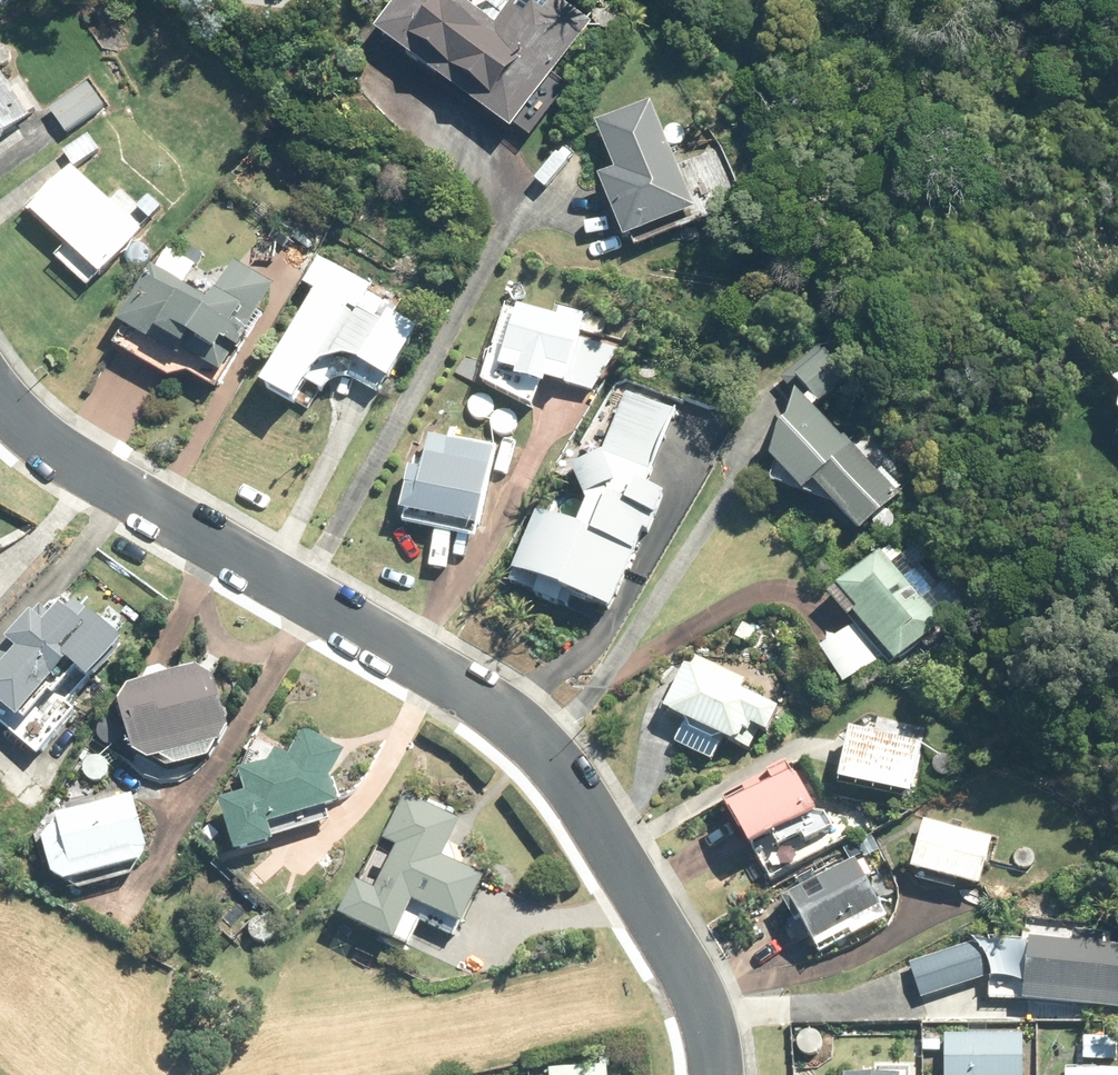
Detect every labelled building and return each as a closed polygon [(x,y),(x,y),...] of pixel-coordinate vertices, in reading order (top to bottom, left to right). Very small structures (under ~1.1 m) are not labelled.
[(508,125),(588,21),(561,0),(507,0),(492,19),(467,0),(392,0),(374,23),(508,125)] [(26,112),(0,73),(0,129),(26,112)] [(85,80),(48,108),(64,131),(102,104),(85,80)] [(611,166),(594,172),(621,235),(693,207),(649,97),(593,118),(611,166)] [(86,132),(62,149),(74,166),(98,148),(86,132)] [(66,241),(54,253),(87,283),(139,228),(68,163),(26,206),(66,241)] [(146,193),(138,203),(150,213),(158,203),(146,193)] [(231,254),(207,293),(148,258),(112,317),(175,355),(180,347),(217,370),(232,345),(235,346),(275,281),(231,254)] [(313,287),(258,384),(292,402),(324,342),(385,376),(412,329),(380,311),(388,297),(317,256),(304,282),(313,287)] [(582,320),(514,300),(495,363),(513,368),(512,373),(541,381),(543,376),(561,381),(561,379),(592,388),(603,352),(575,343),(582,320)] [(845,376),(824,350),(793,373),(816,401),(845,376)] [(773,421),(766,453),(799,487),(810,478),(858,528),(898,493),(844,435),(841,437),(793,387),(784,412),(773,421)] [(509,567),(608,606),(640,527),(648,530),(665,491),(641,481),(673,411),(626,391),(600,447),(568,461),(583,497),(572,524),(534,509),(509,567)] [(405,462),(396,507),(475,523),(491,445),(424,431),(417,465),(405,462)] [(877,547),(833,583),(855,606),(850,609),(891,659),(941,621),(877,547)] [(63,595),(53,605),(50,603),(44,609),(38,604),(30,613),(26,609),(1,638),(4,641),(0,646),(0,724),(34,753),(74,709),(66,702),(91,674),(93,675),(121,644),(116,639),(118,638),(63,595)] [(741,620),(734,635),(747,642),(755,626),(741,620)] [(775,705),(738,687),(743,677),(696,654),(691,664),(682,661),(661,704),(746,746),(757,723),(764,727),(775,705)] [(220,708),(210,672),(191,662),(124,683),(115,699),(129,751),(145,759),(150,758),(163,765),(169,763),(171,764),(205,755),(213,740),(216,739),(225,716),(223,707),(220,708)] [(835,776),(909,792),(918,739),(847,724),(835,776)] [(335,800),(329,774),(343,748),(300,726),(286,753),(273,746),(264,760),(236,767),(243,791),(215,797),(231,850),(269,839),(269,835),(328,818),(325,804),(335,800)] [(719,795),(745,843),(769,831),(776,845),(799,834),(804,840),(831,825),(823,811),(813,809),(811,808),(813,806),(793,770),(790,772),(783,759),(719,795)] [(45,826),(38,837),(47,872),(76,888),(129,873),(144,848),(129,793),(54,812),(57,825),(45,826)] [(352,878),(334,913),(407,946),(419,919),(453,934),(482,874),(440,854),(458,816),(403,793),(381,838),(390,843),(376,872),(380,874),(373,888),(352,878)] [(922,818),(909,865),(977,883),(991,836),(922,818)] [(209,841),(218,833),(209,824),(201,832),(209,841)] [(871,836),(862,842),(868,851),(877,846),(871,836)] [(807,932),(818,951),(885,915),(854,857),(781,896),(802,935),(807,932)] [(1111,931),(1072,927),(1070,939),(1028,934),(1021,997),(1117,1007),(1117,943),(1109,942),(1111,931)] [(919,997),(989,975),(977,939),(908,962),(919,997)] [(943,1032),(943,1074),(1019,1074),(1020,1032),(943,1032)] [(1082,1058),(1116,1058),(1116,1037),(1082,1036),(1082,1058)] [(940,1039),(922,1038),(922,1049),(940,1049),(940,1039)] [(550,1074),(605,1074),(604,1060),(549,1063),(550,1074)]
